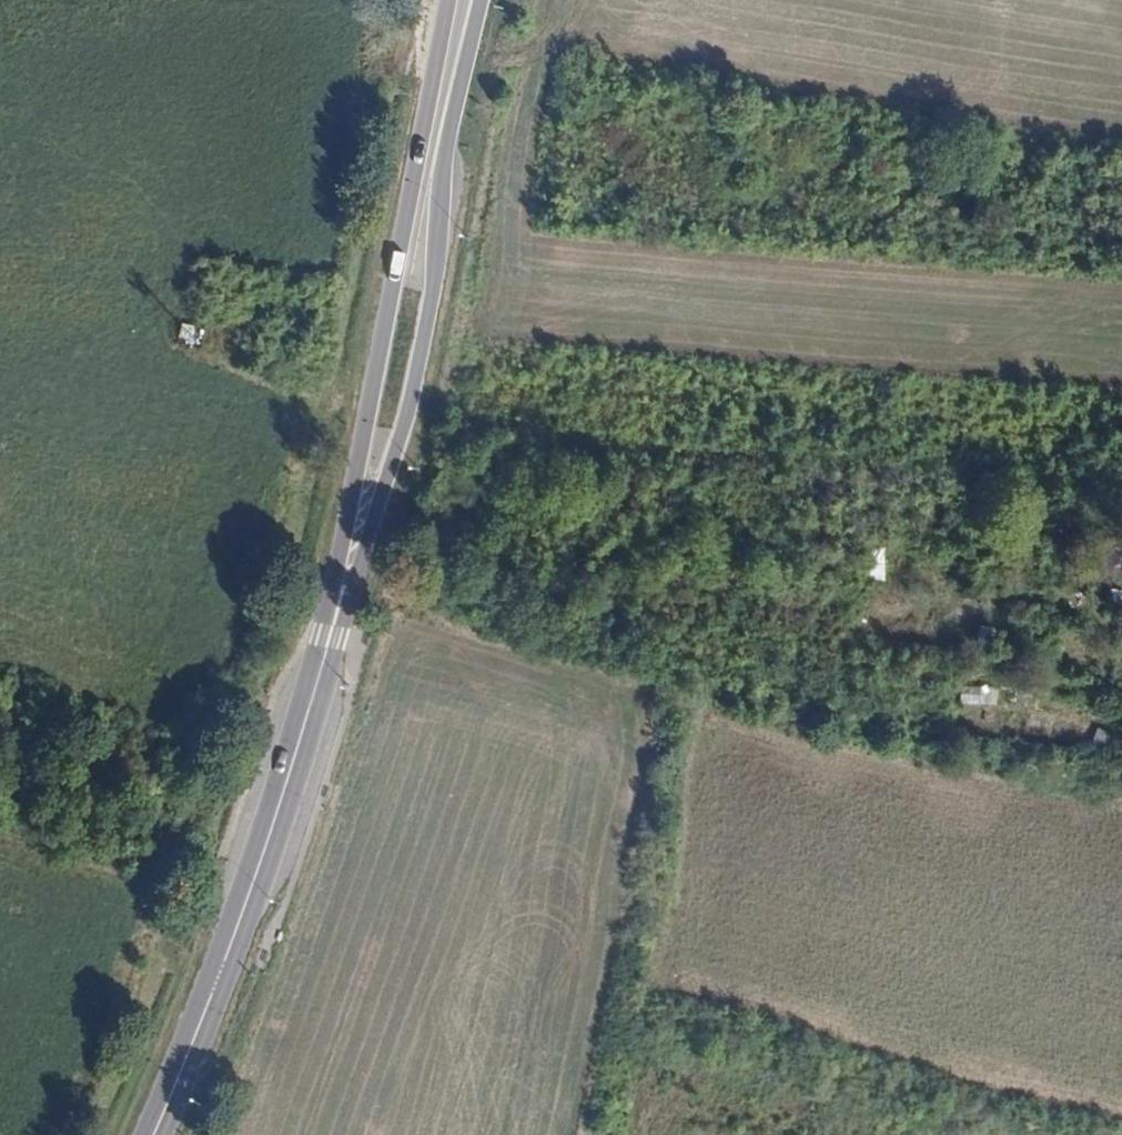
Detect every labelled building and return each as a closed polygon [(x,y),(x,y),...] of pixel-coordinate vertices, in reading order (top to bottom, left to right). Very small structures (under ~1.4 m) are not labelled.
[(866,579),(880,579),(880,549),(866,549),(866,579)] [(957,705),(994,704),(994,685),(957,685),(957,705)]
